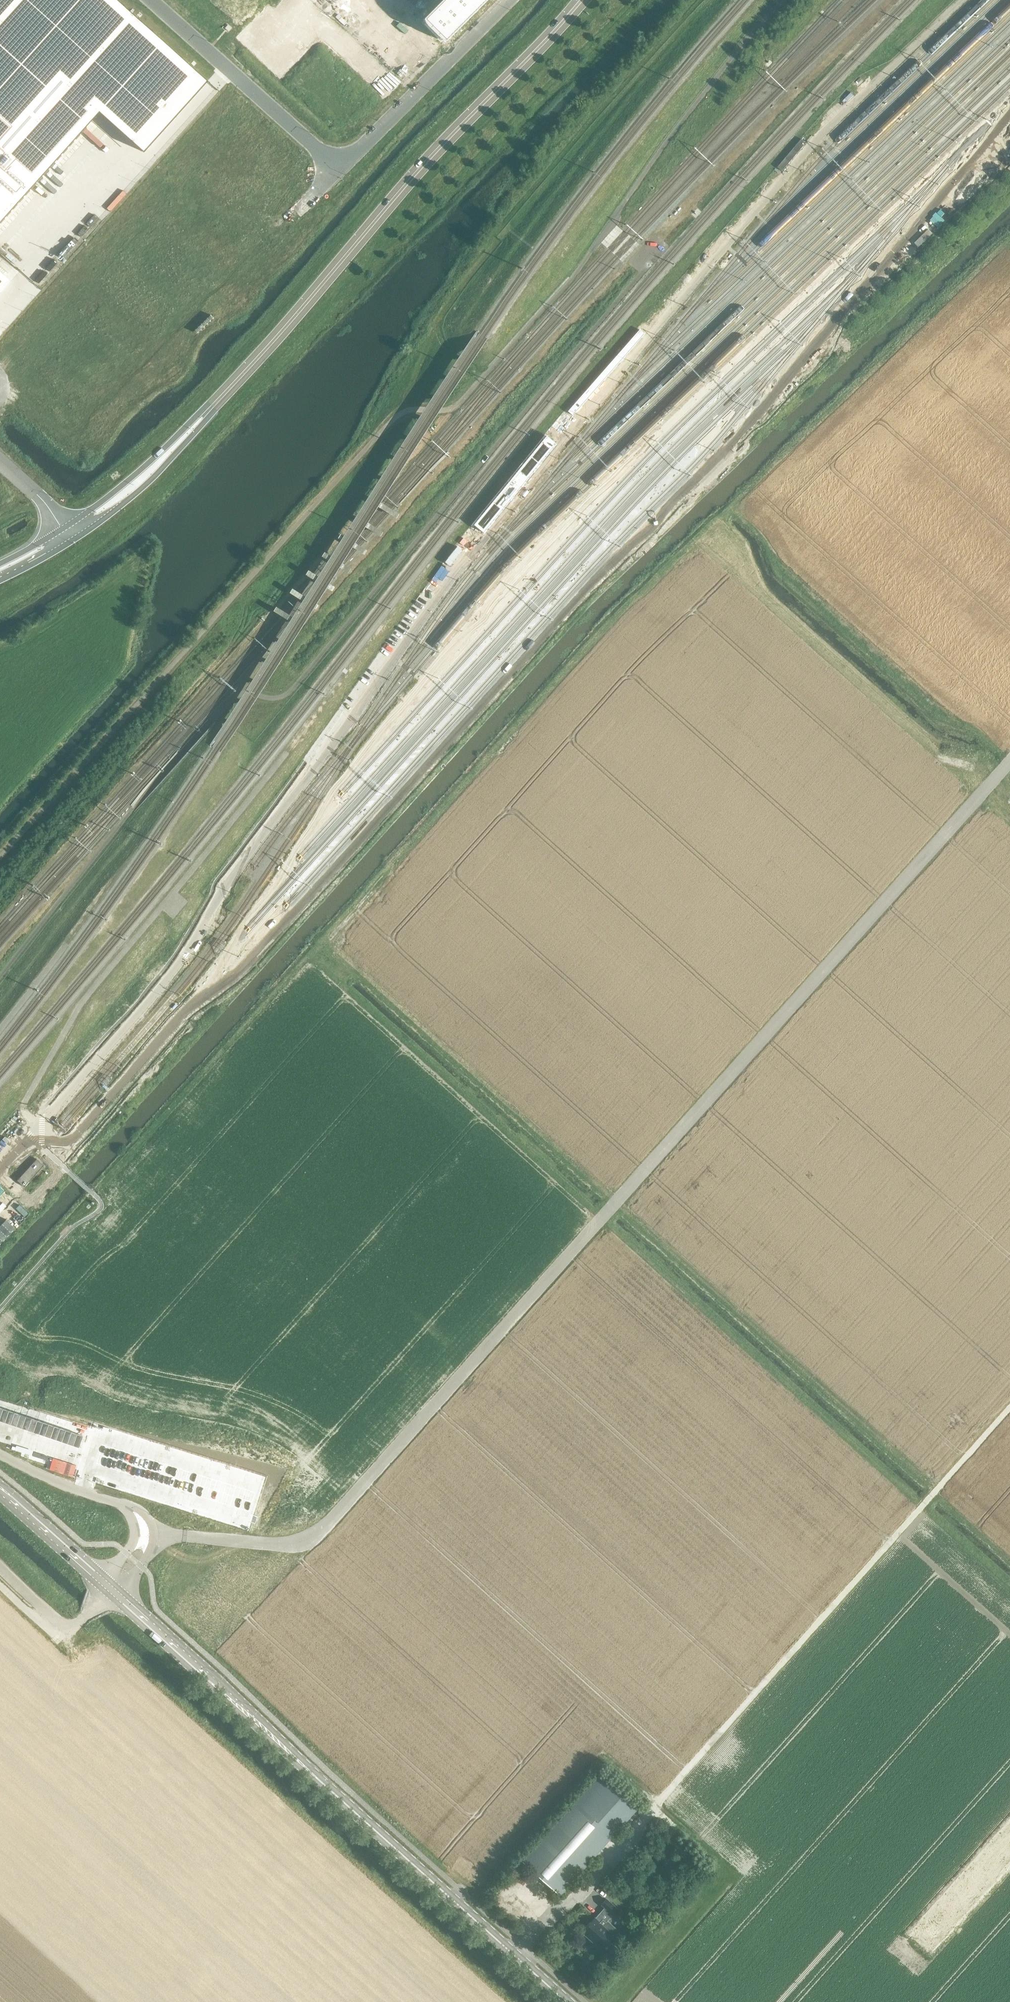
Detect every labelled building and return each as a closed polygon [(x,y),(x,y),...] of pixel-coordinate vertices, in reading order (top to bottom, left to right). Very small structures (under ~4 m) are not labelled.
[(99,112),(144,152),(207,81),(206,80),(116,0),(0,0),(0,223),(99,112)] [(424,20),(445,41),(485,0),(443,0),(424,20)] [(107,197),(96,212),(100,215),(111,201),(107,197)] [(84,225),(77,234),(80,237),(88,228),(84,225)] [(71,240),(57,255),(63,259),(76,244),(71,240)] [(54,259),(46,268),(50,271),(58,262),(54,259)] [(482,535),(556,443),(546,435),(472,527),(482,535)] [(390,519),(393,521),(396,516),(394,514),(378,503),(366,495),(363,500),(375,508),(390,519)] [(375,536),(378,538),(381,533),(379,532),(365,524),(352,516),(349,521),(362,529),(375,536)] [(338,535),(335,540),(337,541),(349,549),(358,555),(360,557),(364,552),(362,551),(352,544),(340,536),(338,535)] [(342,574),(345,575),(348,570),(346,569),(339,564),(327,556),(321,553),(318,558),(324,561),(336,569),(342,574)] [(326,592),(329,593),(332,588),(331,587),(326,584),(314,577),(305,571),(302,577),(311,582),(323,590),(326,592)] [(289,590),(286,594),(290,598),(298,602),(310,611),(312,612),(315,607),(314,606),(313,606),(301,598),(294,593),(289,590)] [(299,629),(302,624),(301,624),(289,617),(279,612),(273,608),(270,613),(275,616),(285,622),(298,629),(299,629)] [(24,1186),(44,1165),(37,1158),(17,1180),(24,1186)] [(560,1894),(640,1805),(602,1771),(522,1861),(560,1894)] [(593,1890),(586,1899),(596,1906),(602,1897),(593,1890)] [(606,1922),(610,1917),(602,1910),(585,1929),(589,1933),(587,1936),(602,1950),(615,1936),(600,1922),(603,1919),(606,1922)]
